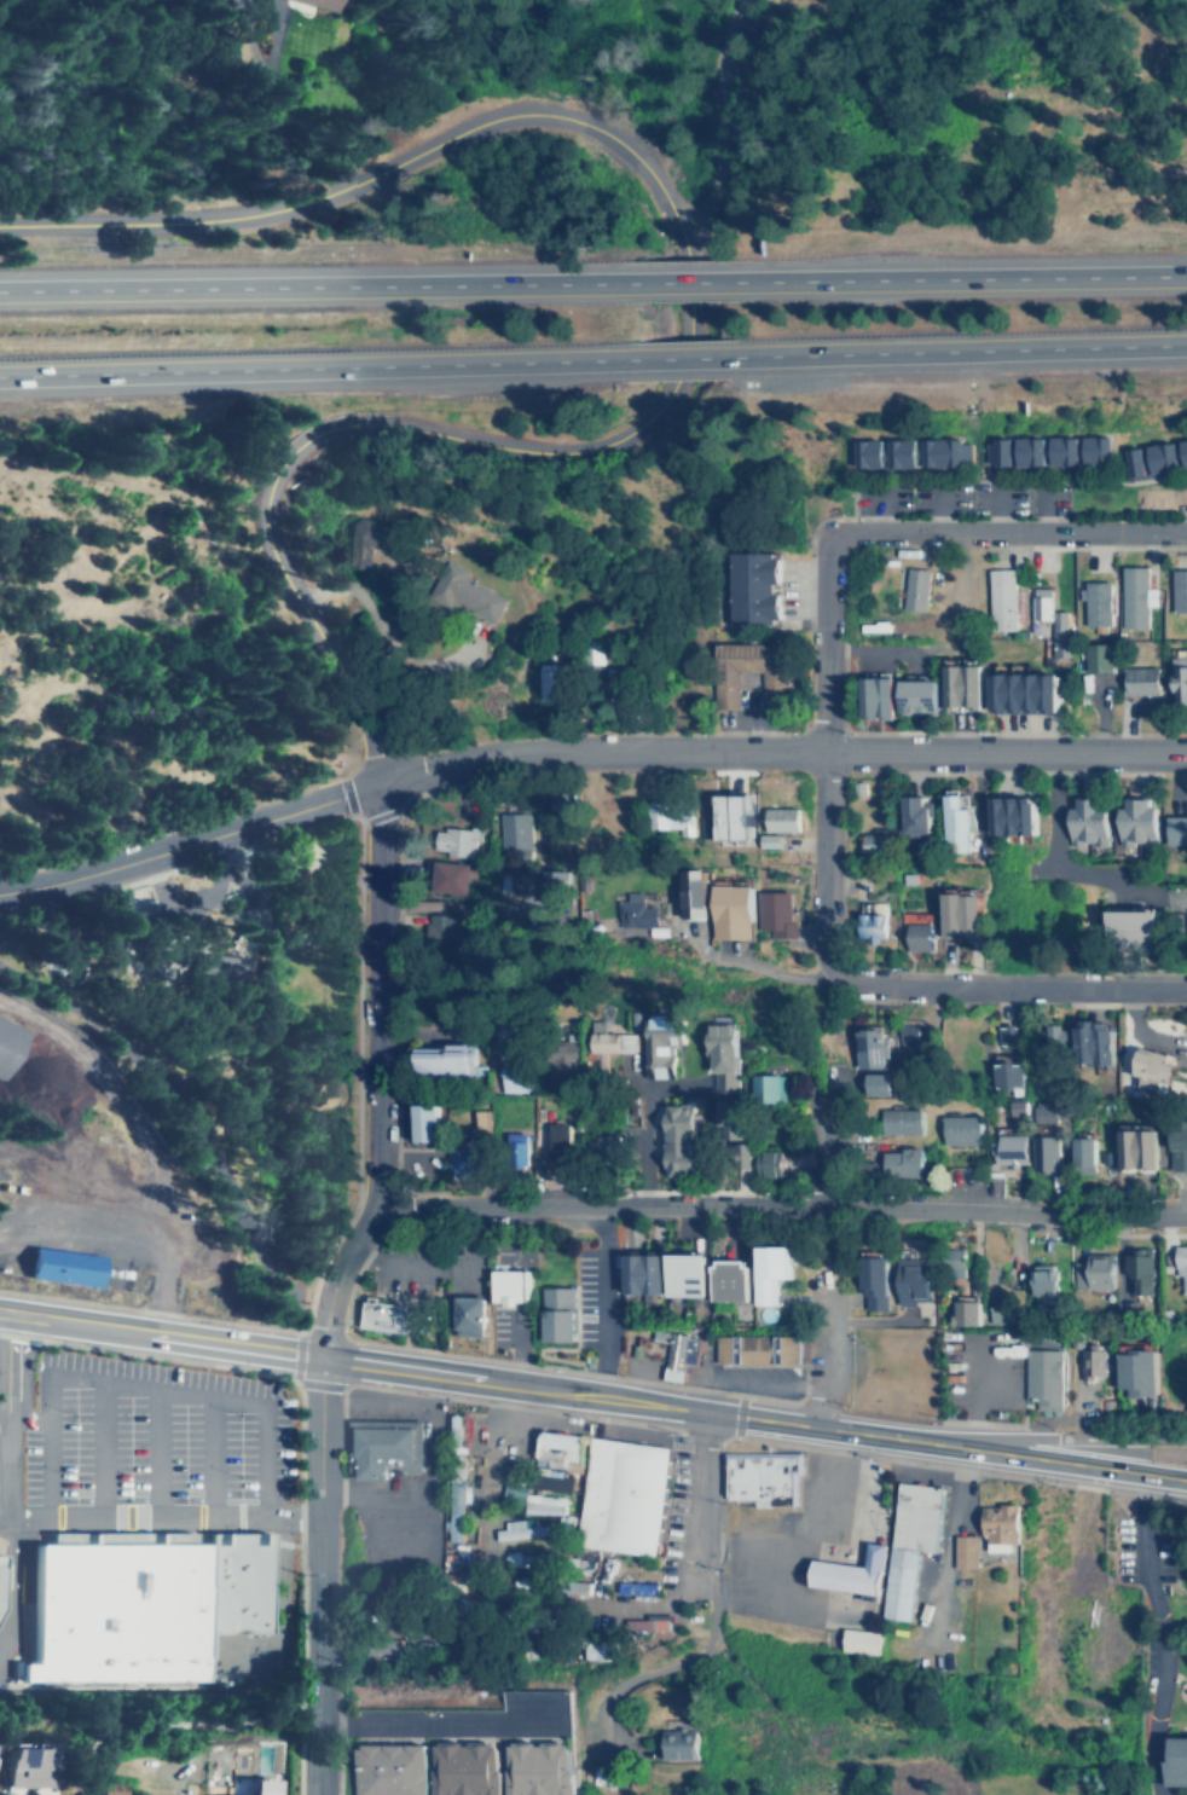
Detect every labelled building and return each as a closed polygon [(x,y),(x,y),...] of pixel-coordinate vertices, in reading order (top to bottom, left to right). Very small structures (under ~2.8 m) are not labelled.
[(336,10),(338,0),(290,0),(336,10)] [(983,439),(1106,435),(1107,465),(984,469),(983,439)] [(850,440),(968,439),(969,468),(850,470),(850,440)] [(1122,450),(1186,439),(1186,468),(1127,477),(1122,450)] [(346,568),(367,572),(371,539),(418,545),(421,523),(352,516),(346,568)] [(442,551),(419,596),(445,608),(450,600),(490,620),(504,592),(462,571),(465,563),(442,551)] [(725,551),(770,551),(770,557),(777,557),(777,585),(769,585),(769,593),(777,593),(777,619),(770,619),(770,625),(725,625),(725,551)] [(1146,566),(1146,586),(1157,586),(1156,606),(1145,606),(1145,625),(1119,625),(1121,566),(1146,566)] [(904,568),(927,571),(923,609),(901,607),(904,568)] [(985,569),(988,630),(1014,630),(1013,620),(1020,620),(1019,587),(1013,587),(1012,568),(985,569)] [(1170,569),(1186,569),(1186,612),(1170,612),(1170,569)] [(1081,580),(1110,580),(1110,625),(1104,625),(1104,631),(1090,631),(1090,625),(1081,625),(1081,580)] [(1030,587),(1029,620),(1048,620),(1048,587),(1030,587)] [(1050,610),(1050,656),(1070,656),(1070,610),(1050,610)] [(598,641),(577,641),(577,665),(598,665),(598,641)] [(1083,643),(1083,673),(1110,673),(1110,643),(1083,643)] [(710,644),(786,644),(786,710),(759,710),(759,671),(736,671),(736,707),(708,707),(710,644)] [(1169,694),(1186,693),(1186,656),(1169,656),(1169,694)] [(533,664),(561,664),(561,702),(534,702),(533,664)] [(979,665),(978,710),(945,710),(945,665),(979,665)] [(1122,667),(1157,668),(1157,695),(1122,694),(1122,667)] [(985,674),(1056,673),(1056,712),(986,713),(985,674)] [(890,679),(857,678),(857,718),(888,719),(890,679)] [(899,682),(939,682),(938,714),(899,713),(899,682)] [(875,777),(875,793),(887,793),(887,777),(875,777)] [(852,780),(863,780),(863,794),(851,794),(852,780)] [(546,793),(572,792),(573,812),(548,813),(546,793)] [(713,792),(747,793),(746,840),(712,839),(713,792)] [(940,792),(956,793),(956,805),(967,805),(966,830),(965,830),(965,839),(940,839),(940,792)] [(901,793),(925,793),(925,830),(899,829),(901,793)] [(986,794),(1035,795),(1033,833),(985,833),(986,794)] [(1072,795),(1099,795),(1099,804),(1105,804),(1105,843),(1066,844),(1066,805),(1072,805),(1072,795)] [(1121,795),(1121,804),(1114,804),(1114,844),(1153,844),(1153,805),(1146,805),(1146,795),(1121,795)] [(647,799),(687,797),(689,835),(673,835),(673,827),(648,828),(647,799)] [(760,806),(794,806),(795,829),(762,830),(760,806)] [(496,812),(526,811),(528,847),(498,849),(496,812)] [(1164,816),(1186,815),(1186,843),(1164,844),(1164,816)] [(432,827),(467,827),(467,823),(477,823),(477,839),(473,839),(473,846),(469,846),(469,856),(440,855),(441,843),(430,843),(432,827)] [(853,833),(882,832),(884,857),(861,858),(861,850),(855,851),(853,833)] [(755,833),(776,833),(776,847),(755,847),(755,833)] [(470,862),(434,861),(434,892),(469,893),(470,862)] [(544,870),(545,909),(573,909),(572,869),(544,870)] [(707,919),(707,870),(682,869),(682,917),(707,919)] [(752,939),(752,885),(713,885),(712,939),(752,939)] [(939,891),(975,890),(975,938),(962,938),(962,931),(953,931),(953,937),(940,937),(939,891)] [(619,927),(656,925),(656,907),(643,907),(643,891),(627,892),(627,899),(618,899),(619,927)] [(791,891),(758,891),(758,928),(771,928),(771,937),(797,937),(797,921),(791,921),(791,891)] [(1116,905),(1166,904),(1168,933),(1116,933),(1116,905)] [(857,914),(884,913),(885,937),(876,938),(876,943),(867,943),(867,937),(857,938),(857,914)] [(428,915),(427,946),(461,948),(462,917),(428,915)] [(903,925),(903,950),(930,949),(928,923),(903,925)] [(197,957),(237,956),(237,984),(198,985),(197,957)] [(684,1044),(683,1014),(647,1015),(648,1078),(670,1078),(670,1067),(674,1066),(673,1044),(684,1044)] [(1067,1018),(1108,1018),(1108,1064),(1067,1062),(1067,1018)] [(1,1082),(0,1081),(0,1019),(25,1031),(1,1082)] [(607,1067),(607,1053),(619,1052),(619,1033),(606,1033),(604,1021),(591,1021),(592,1067),(607,1067)] [(1038,1052),(1065,1052),(1066,1027),(1056,1027),(1056,1021),(1038,1021),(1038,1052)] [(984,1030),(992,1031),(994,1025),(1004,1026),(1004,1031),(1014,1031),(1014,1049),(984,1048),(984,1030)] [(899,1049),(930,1048),(928,1026),(899,1026),(899,1049)] [(856,1027),(853,1066),(885,1067),(887,1029),(856,1027)] [(577,1041),(554,1041),(555,1075),(578,1073),(577,1041)] [(447,1047),(416,1048),(416,1073),(476,1072),(476,1043),(447,1043),(447,1047)] [(1134,1044),(1128,1073),(1164,1081),(1169,1061),(1148,1058),(1151,1048),(1134,1044)] [(984,1054),(1015,1055),(1014,1084),(1007,1084),(1007,1088),(989,1087),(989,1083),(983,1083),(984,1054)] [(502,1092),(529,1093),(529,1067),(502,1066),(502,1092)] [(893,1073),(867,1072),(867,1094),(893,1095),(893,1073)] [(787,1102),(787,1075),(753,1075),(753,1102),(787,1102)] [(1024,1100),(1008,1100),(1009,1116),(1024,1116),(1024,1100)] [(1032,1104),(1032,1122),(1064,1123),(1064,1105),(1032,1104)] [(413,1141),(438,1141),(438,1105),(415,1105),(413,1141)] [(665,1176),(694,1176),(693,1105),(664,1105),(665,1176)] [(881,1134),(922,1134),(922,1108),(881,1110),(881,1134)] [(491,1131),(490,1110),(475,1110),(476,1133),(491,1131)] [(943,1116),(943,1145),(982,1143),(982,1116),(943,1116)] [(568,1123),(545,1123),(546,1176),(569,1176),(568,1123)] [(1157,1130),(1133,1130),(1133,1124),(1119,1124),(1118,1168),(1156,1169),(1157,1130)] [(1172,1127),(1171,1170),(1186,1170),(1186,1127),(1172,1127)] [(527,1165),(528,1134),(508,1133),(506,1165),(527,1165)] [(1026,1134),(996,1134),(996,1165),(1027,1164),(1026,1134)] [(1059,1170),(1058,1135),(1032,1136),(1033,1170),(1059,1170)] [(1095,1137),(1073,1139),(1073,1174),(1095,1174),(1095,1137)] [(752,1168),(751,1142),(730,1143),(731,1169),(752,1168)] [(474,1145),(450,1143),(448,1176),(473,1177),(474,1145)] [(882,1150),(884,1176),(922,1175),(922,1148),(882,1150)] [(782,1176),(782,1151),(758,1151),(757,1176),(782,1176)] [(23,1245),(95,1255),(91,1282),(19,1273),(23,1245)] [(1175,1245),(1175,1275),(1182,1275),(1182,1293),(1186,1293),(1186,1245),(1175,1245)] [(757,1246),(758,1305),(776,1305),(776,1279),(789,1279),(789,1246),(757,1246)] [(966,1276),(966,1249),(949,1247),(948,1276),(966,1276)] [(1154,1293),(1153,1247),(1134,1249),(1134,1255),(1124,1255),(1125,1293),(1154,1293)] [(661,1253),(623,1255),(624,1293),(662,1293),(661,1253)] [(1113,1253),(1087,1253),(1087,1261),(1073,1261),(1073,1289),(1114,1289),(1113,1253)] [(706,1297),(707,1255),(667,1255),(667,1297),(706,1297)] [(865,1310),(887,1310),(888,1257),(861,1257),(859,1290),(867,1290),(865,1310)] [(930,1258),(898,1258),(898,1303),(930,1303),(930,1258)] [(748,1302),(748,1261),(714,1261),(713,1302),(748,1302)] [(487,1264),(487,1302),(496,1302),(496,1304),(511,1304),(511,1301),(522,1301),(522,1267),(502,1267),(502,1264),(487,1264)] [(1059,1302),(1058,1264),(1032,1266),(1033,1303),(1059,1302)] [(539,1285),(538,1339),(571,1339),(572,1286),(539,1285)] [(448,1296),(447,1334),(477,1334),(477,1296),(448,1296)] [(358,1298),(403,1304),(399,1332),(354,1326),(358,1298)] [(979,1301),(953,1301),(953,1326),(979,1326),(979,1301)] [(659,1378),(679,1382),(682,1363),(691,1365),(696,1337),(666,1332),(664,1344),(661,1361),(659,1378)] [(712,1333),(794,1334),(794,1362),(711,1361),(712,1333)] [(626,1343),(625,1355),(635,1356),(636,1344),(632,1344),(626,1343)] [(1059,1408),(1059,1348),(1021,1348),(1021,1408),(1059,1408)] [(1113,1395),(1153,1395),(1153,1348),(1113,1348),(1113,1395)] [(1106,1376),(1105,1349),(1082,1350),(1083,1376),(1106,1376)] [(447,1413),(457,1413),(457,1437),(447,1437),(447,1413)] [(343,1421),(419,1421),(418,1471),(383,1471),(383,1480),(343,1480),(343,1421)] [(529,1457),(532,1436),(537,1425),(579,1431),(583,1441),(579,1464),(529,1457)] [(586,1436),(583,1464),(578,1501),(661,1513),(670,1448),(586,1436)] [(722,1453),(799,1449),(800,1475),(794,1475),(795,1499),(769,1499),(769,1506),(752,1506),(751,1496),(723,1498),(722,1453)] [(896,1481),(880,1619),(908,1621),(915,1551),(932,1552),(940,1486),(896,1481)] [(448,1541),(465,1542),(467,1483),(451,1483),(448,1541)] [(521,1496),(521,1513),(560,1513),(560,1496),(521,1496)] [(578,1501),(661,1513),(655,1556),(572,1545),(578,1501)] [(978,1506),(996,1506),(996,1502),(1011,1502),(1011,1509),(1015,1509),(1015,1544),(1008,1544),(1008,1550),(983,1550),(983,1533),(978,1533),(978,1506)] [(544,1519),(504,1522),(505,1529),(496,1529),(497,1539),(544,1538),(544,1519)] [(267,1634),(266,1528),(33,1530),(34,1662),(18,1662),(19,1689),(205,1687),(204,1635),(267,1634)] [(951,1534),(974,1534),(974,1565),(953,1567),(951,1534)] [(864,1541),(861,1565),(811,1559),(809,1585),(859,1592),(858,1599),(874,1600),(882,1544),(864,1541)] [(548,1567),(548,1553),(511,1553),(511,1568),(548,1567)] [(655,1596),(655,1562),(616,1562),(616,1596),(655,1596)] [(668,1629),(667,1614),(645,1615),(645,1619),(625,1620),(625,1631),(668,1629)] [(875,1654),(875,1631),(839,1631),(839,1654),(875,1654)] [(604,1638),(595,1638),(595,1637),(583,1638),(584,1660),(606,1658),(604,1638)] [(691,1731),(656,1731),(656,1759),(691,1759),(691,1731)] [(1164,1736),(1186,1736),(1186,1783),(1163,1783),(1164,1736)] [(497,1794),(564,1794),(564,1742),(497,1743),(497,1794)] [(4,1788),(51,1788),(51,1743),(25,1743),(25,1748),(4,1748),(4,1788)] [(423,1743),(423,1794),(491,1794),(491,1743),(423,1743)] [(416,1755),(348,1756),(349,1794),(417,1794),(416,1755)] [(275,1780),(250,1781),(251,1794),(276,1794),(275,1780)]
